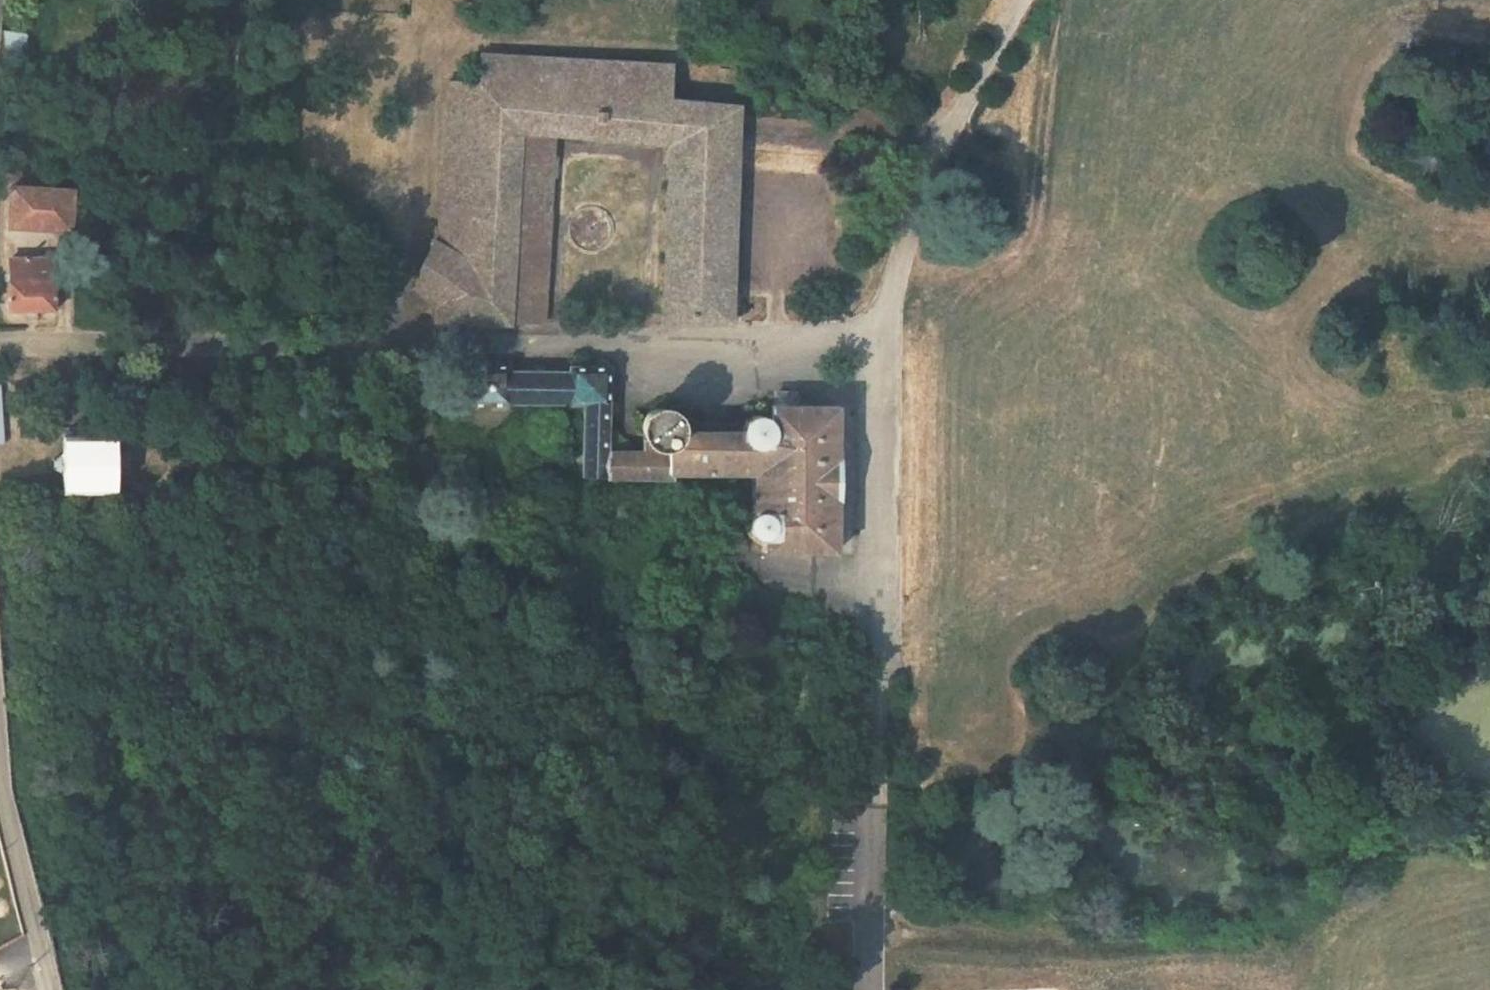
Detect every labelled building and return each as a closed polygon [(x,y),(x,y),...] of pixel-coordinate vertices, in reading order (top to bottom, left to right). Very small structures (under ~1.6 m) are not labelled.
[(453,291),(454,313),(528,315),(563,312),(573,120),(688,129),(675,307),(743,304),(750,83),(686,84),(688,45),(530,36),(528,69),(487,70),(430,273),(453,291)] [(71,190),(10,184),(6,225),(67,231),(71,190)] [(1,315),(51,315),(52,265),(1,264),(1,315)] [(424,268),(423,313),(454,313),(453,291),(430,273),(424,268)] [(776,525),(849,527),(855,389),(784,392),(784,406),(780,403),(775,401),(772,400),(767,400),(765,401),(763,403),(761,406),(760,410),(759,416),(682,416),(682,399),(680,394),(677,390),(673,388),(669,386),(664,385),(660,385),(654,389),(652,392),(651,397),(652,432),(625,432),(622,353),(588,353),(589,363),(522,366),(521,353),(484,352),(488,388),(604,383),(608,456),(696,455),(696,444),(773,443),(767,487),(761,488),(759,507),(778,507),(776,525)] [(62,480),(112,480),(111,446),(62,446),(61,454),(50,456),(49,458),(48,462),(49,465),(51,469),(62,472),(62,480)]
